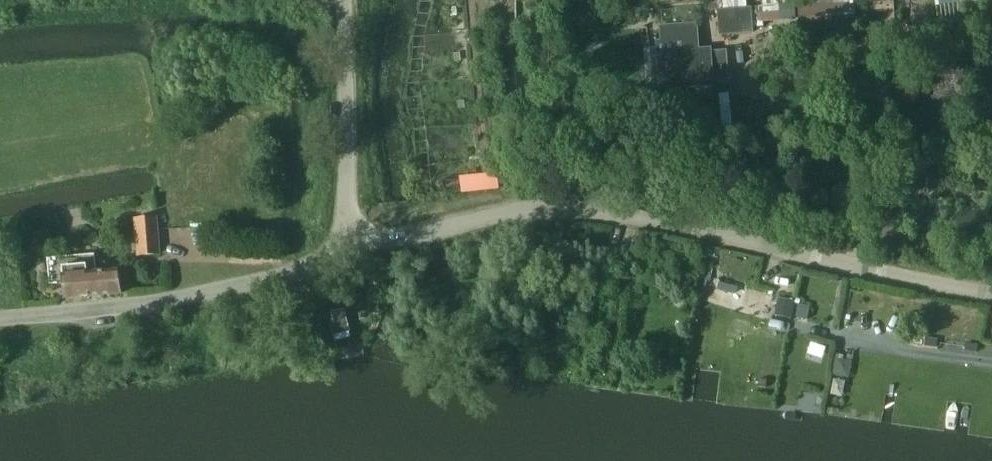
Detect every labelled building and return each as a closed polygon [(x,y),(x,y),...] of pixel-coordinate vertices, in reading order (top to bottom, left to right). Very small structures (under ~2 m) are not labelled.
[(790,20),(789,0),(761,0),(762,6),(760,6),(761,22),(790,20)] [(856,20),(855,3),(833,4),(832,0),(800,0),(801,7),(798,7),(799,23),(856,20)] [(720,37),(754,34),(751,7),(717,10),(720,37)] [(663,42),(658,42),(662,89),(713,85),(711,49),(699,50),(697,25),(662,27),(663,42)] [(945,177),(926,176),(926,188),(945,189),(945,177)] [(162,255),(158,216),(135,218),(138,257),(162,255)] [(66,298),(121,293),(120,271),(87,274),(86,265),(63,267),(64,276),(66,298)] [(772,312),(788,319),(794,303),(778,297),(772,312)] [(351,332),(348,312),(334,313),(337,334),(351,332)]
